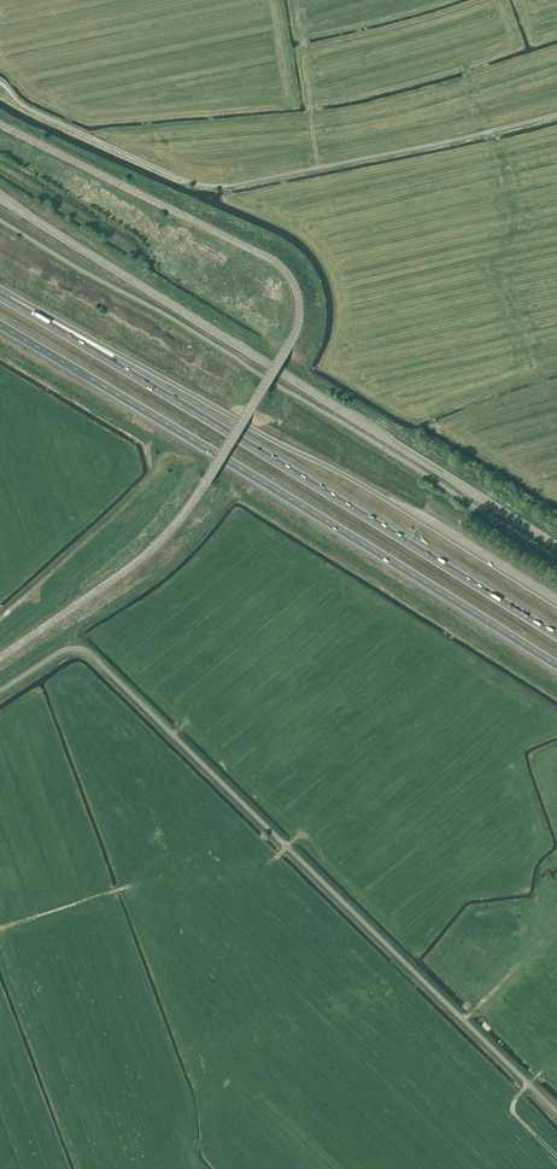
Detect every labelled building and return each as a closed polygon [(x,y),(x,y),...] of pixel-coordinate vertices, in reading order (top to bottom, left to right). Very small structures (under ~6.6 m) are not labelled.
[(146,495),(149,498),(154,493),(151,490),(146,495)] [(441,528),(455,538),(459,532),(445,522),(441,528)]
